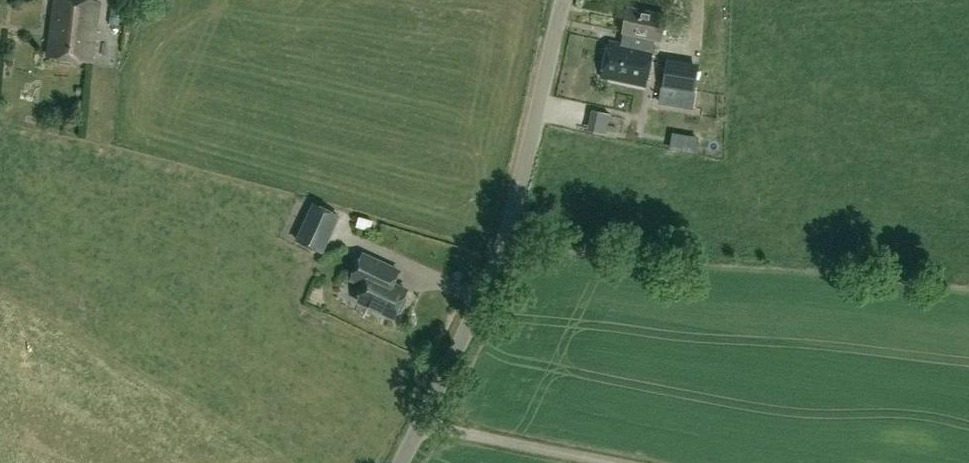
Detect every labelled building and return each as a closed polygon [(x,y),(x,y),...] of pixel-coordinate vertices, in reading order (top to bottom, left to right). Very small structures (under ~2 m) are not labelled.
[(98,1),(91,0),(54,0),(48,56),(92,61),(98,1)] [(662,40),(667,16),(627,8),(622,32),(623,33),(646,37),(646,38),(644,47),(643,49),(653,51),(655,39),(662,40)] [(645,86),(653,51),(643,49),(644,47),(632,44),(634,35),(646,38),(646,37),(623,33),(621,44),(609,42),(602,77),(645,86)] [(672,72),(672,93),(703,93),(703,73),(672,72)] [(694,123),(698,104),(659,97),(655,116),(694,123)] [(687,124),(655,118),(652,138),(684,143),(687,124)] [(339,215),(315,204),(298,241),(322,252),(339,215)] [(372,221),(359,217),(356,226),(369,230),(372,221)] [(395,318),(397,313),(402,313),(408,299),(405,295),(408,290),(383,279),(389,266),(363,254),(352,279),(366,285),(359,301),(395,318)]
